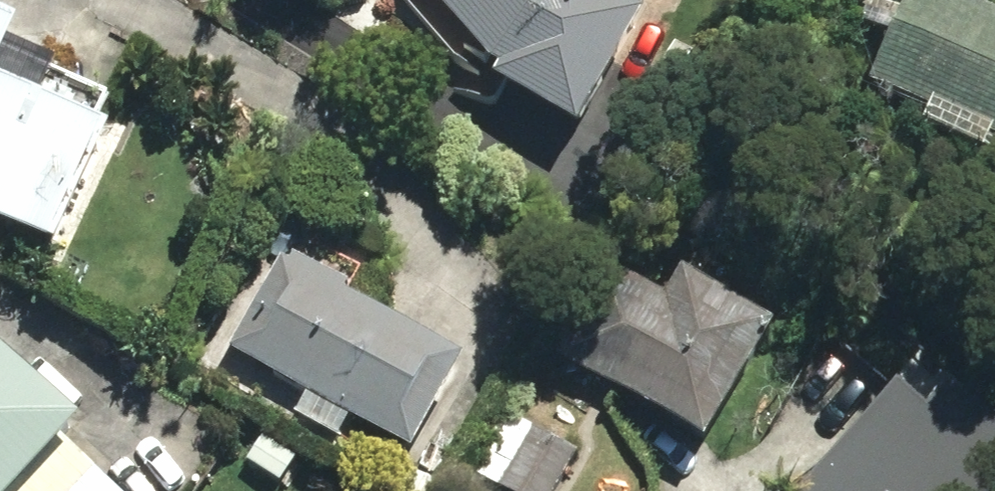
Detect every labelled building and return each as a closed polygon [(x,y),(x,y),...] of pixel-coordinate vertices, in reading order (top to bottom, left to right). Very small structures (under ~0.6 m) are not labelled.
[(66,240),(121,118),(2,66),(26,10),(3,0),(0,0),(0,214),(66,240)] [(579,128),(648,7),(635,0),(434,0),(488,77),(579,128)] [(874,82),(994,139),(994,11),(972,0),(913,0),(874,82)] [(549,355),(718,445),(778,332),(616,244),(549,355)] [(238,345),(420,444),(471,351),(352,286),(355,280),(292,246),(238,345)] [(67,437),(91,410),(0,330),(0,490),(126,490),(67,437)] [(796,490),(994,490),(994,461),(931,404),(910,427),(878,405),(796,490)] [(491,490),(553,490),(572,462),(511,422),(474,480),(491,490)] [(252,459),(283,480),(299,457),(268,436),(252,459)]
